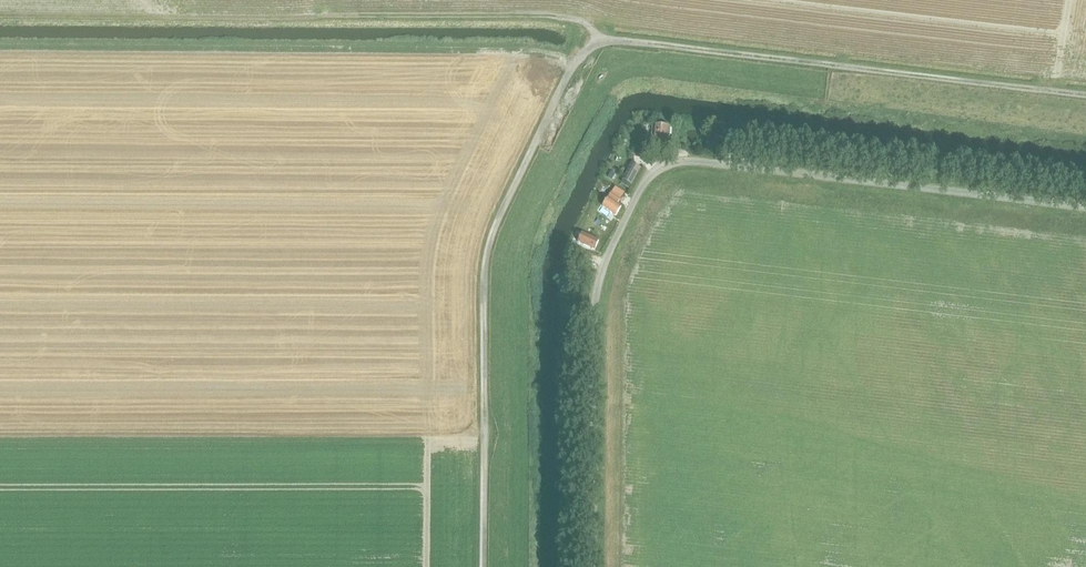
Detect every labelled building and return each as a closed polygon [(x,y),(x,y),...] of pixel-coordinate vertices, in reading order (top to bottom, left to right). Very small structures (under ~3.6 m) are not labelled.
[(647,140),(646,149),(667,151),(669,128),(652,127),(651,141),(647,140)] [(707,132),(705,150),(719,152),(721,134),(707,132)] [(632,164),(622,181),(632,186),(641,169),(632,164)] [(618,205),(621,200),(612,194),(603,207),(616,216),(622,208),(618,205)] [(594,250),(598,240),(582,233),(578,242),(593,249),(594,250)]
